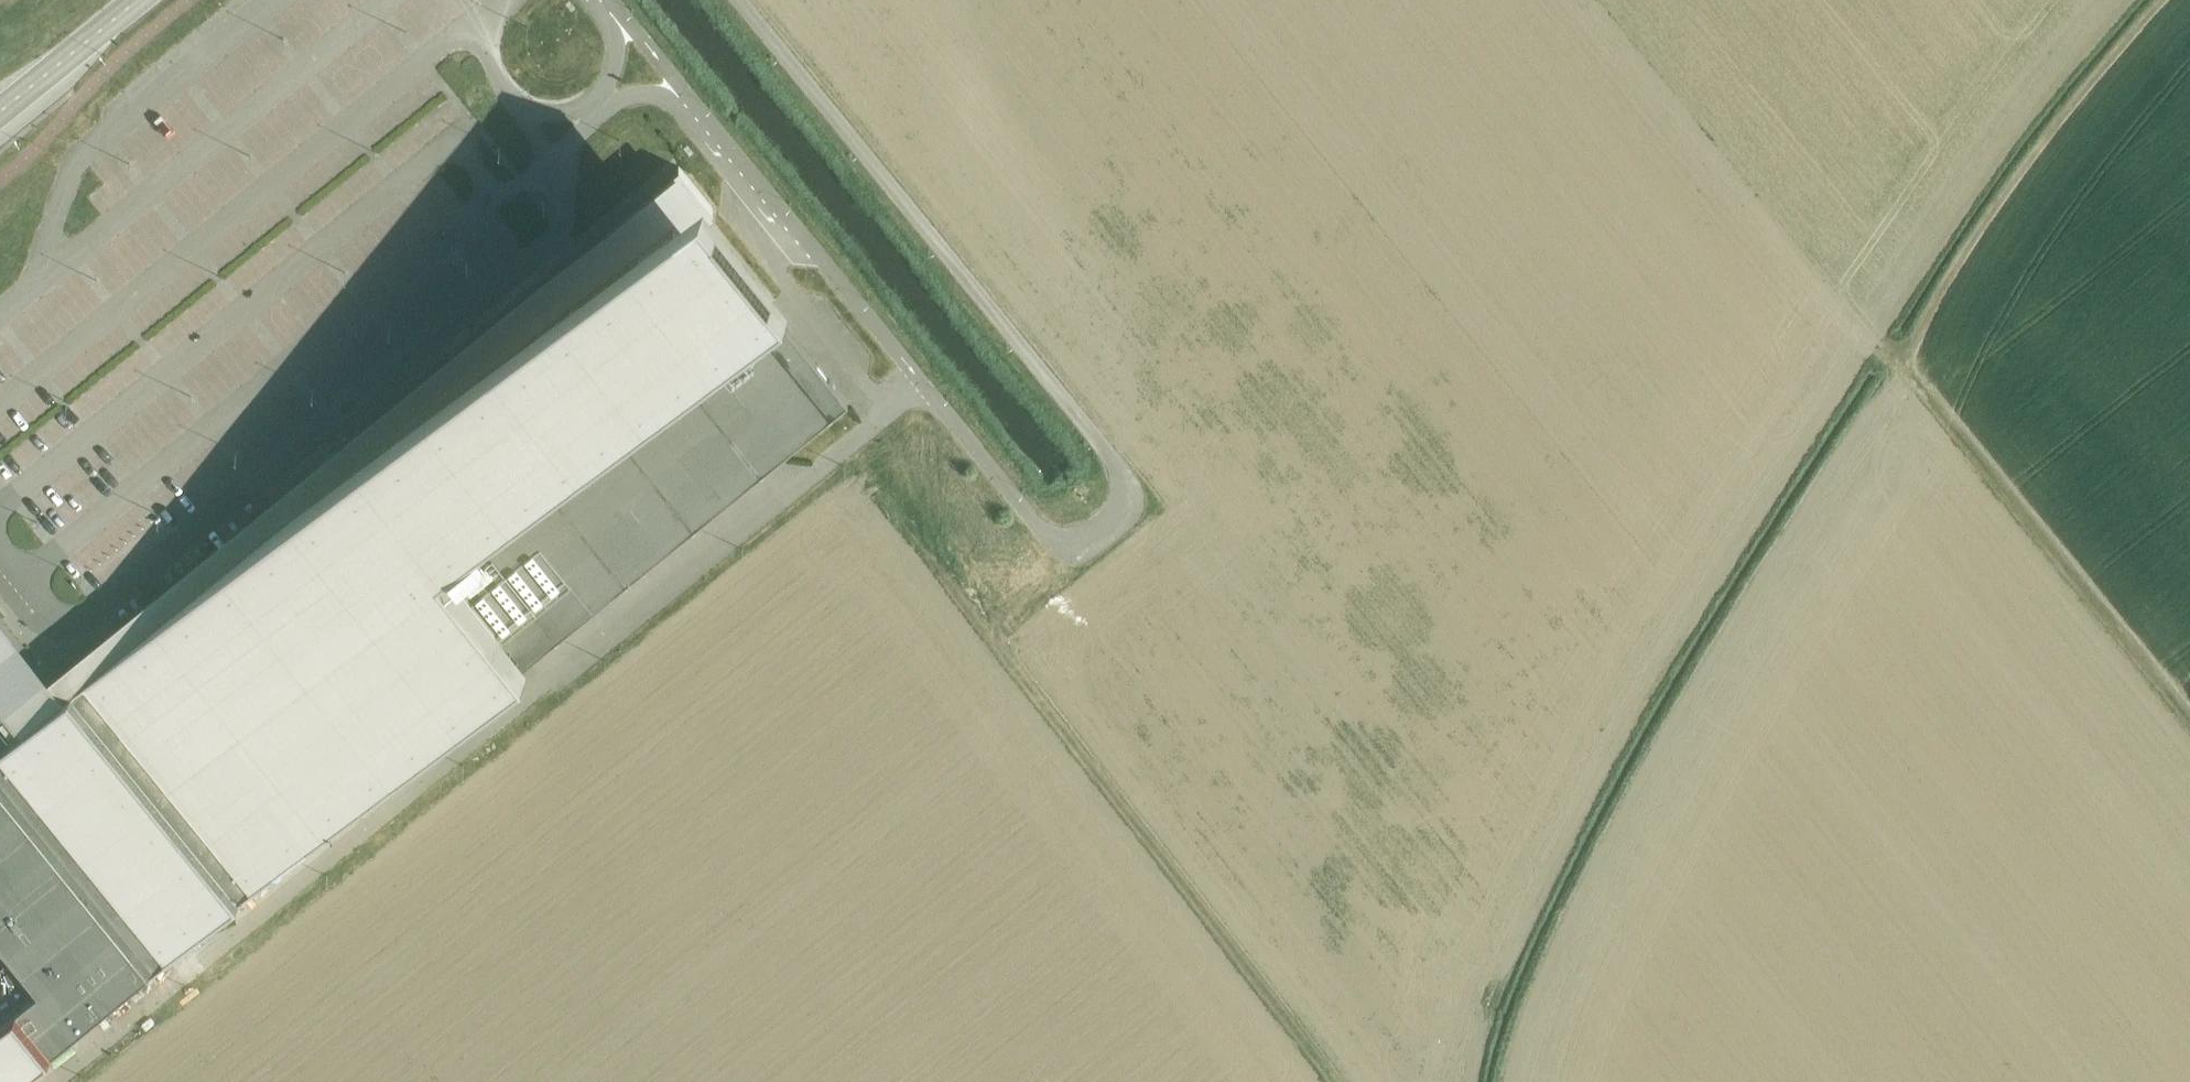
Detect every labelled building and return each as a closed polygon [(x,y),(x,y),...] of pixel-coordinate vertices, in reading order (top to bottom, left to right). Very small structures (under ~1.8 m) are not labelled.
[(8,1001),(14,1008),(0,1019),(0,1081),(13,1081),(387,775),(388,776),(848,402),(783,323),(769,334),(752,312),(769,298),(684,194),(443,389),(141,635),(140,633),(51,706),(0,644),(0,1007),(8,1001)]
